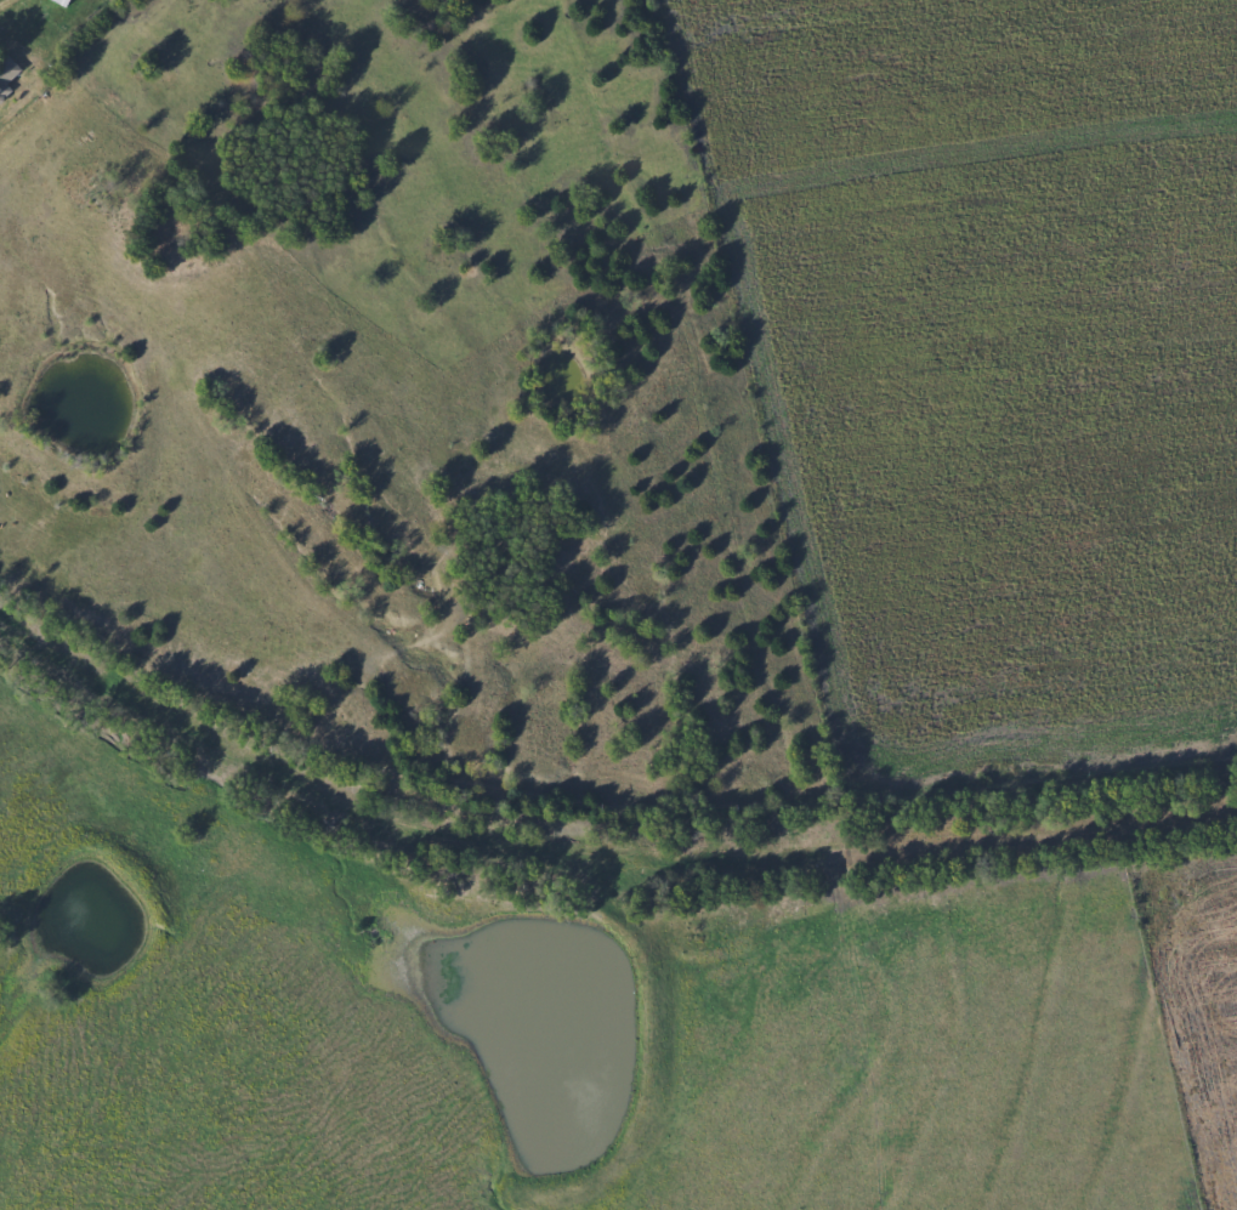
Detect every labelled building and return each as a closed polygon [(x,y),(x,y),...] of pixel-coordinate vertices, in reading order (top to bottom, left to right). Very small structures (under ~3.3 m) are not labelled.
[(62,8),(45,0),(66,0),(62,8)] [(19,72),(0,88),(0,55),(2,53),(19,72)]
